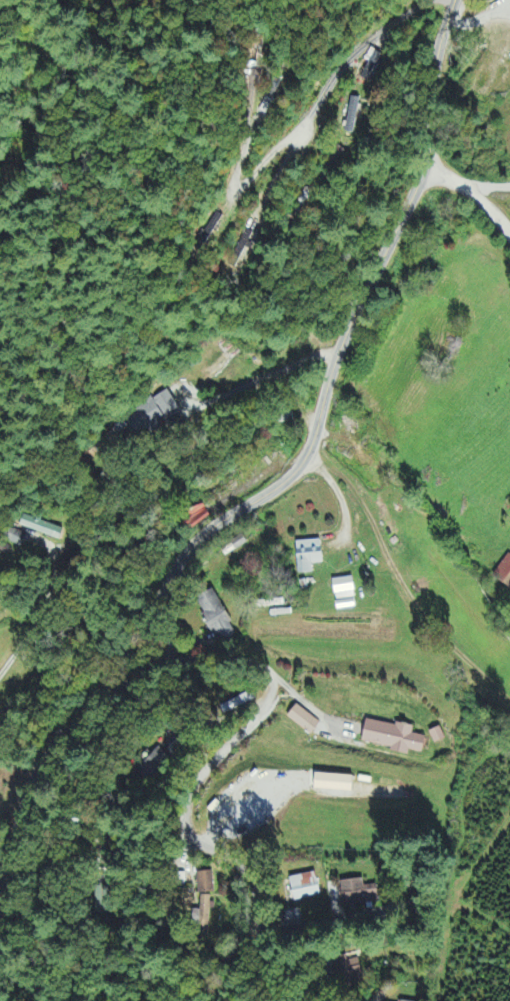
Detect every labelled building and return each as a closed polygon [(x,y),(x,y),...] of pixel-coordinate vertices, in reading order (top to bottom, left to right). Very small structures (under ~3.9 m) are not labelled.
[(248,259),(254,247),(249,244),(253,235),(245,231),(230,266),(237,270),(242,257),(248,259)] [(124,414),(133,435),(180,415),(171,394),(124,414)] [(20,527),(60,542),(64,531),(25,516),(20,527)] [(297,543),(298,576),(313,575),(312,566),(323,566),(322,542),(297,543)] [(509,556),(493,578),(509,591),(509,556)] [(333,582),(336,602),(356,599),(353,579),(333,582)] [(213,589),(195,598),(204,615),(202,616),(218,646),(237,636),(213,589)] [(288,718),(311,737),(321,724),(298,706),(288,718)] [(363,744),(392,749),(391,753),(408,756),(409,751),(423,754),(426,737),(413,735),(415,728),(367,719),(363,744)] [(446,740),(441,728),(430,732),(435,744),(446,740)] [(172,762),(158,749),(136,773),(150,787),(172,762)] [(315,790),(354,794),(355,777),(317,773),(315,790)] [(199,895),(214,893),(212,872),(197,874),(199,895)] [(291,879),(297,902),(322,896),(316,873),(291,879)] [(342,907),(379,903),(377,886),(365,888),(364,880),(340,883),(342,907)] [(95,917),(109,916),(108,889),(94,890),(95,917)] [(334,960),(339,981),(363,975),(359,959),(348,962),(347,957),(334,960)]
